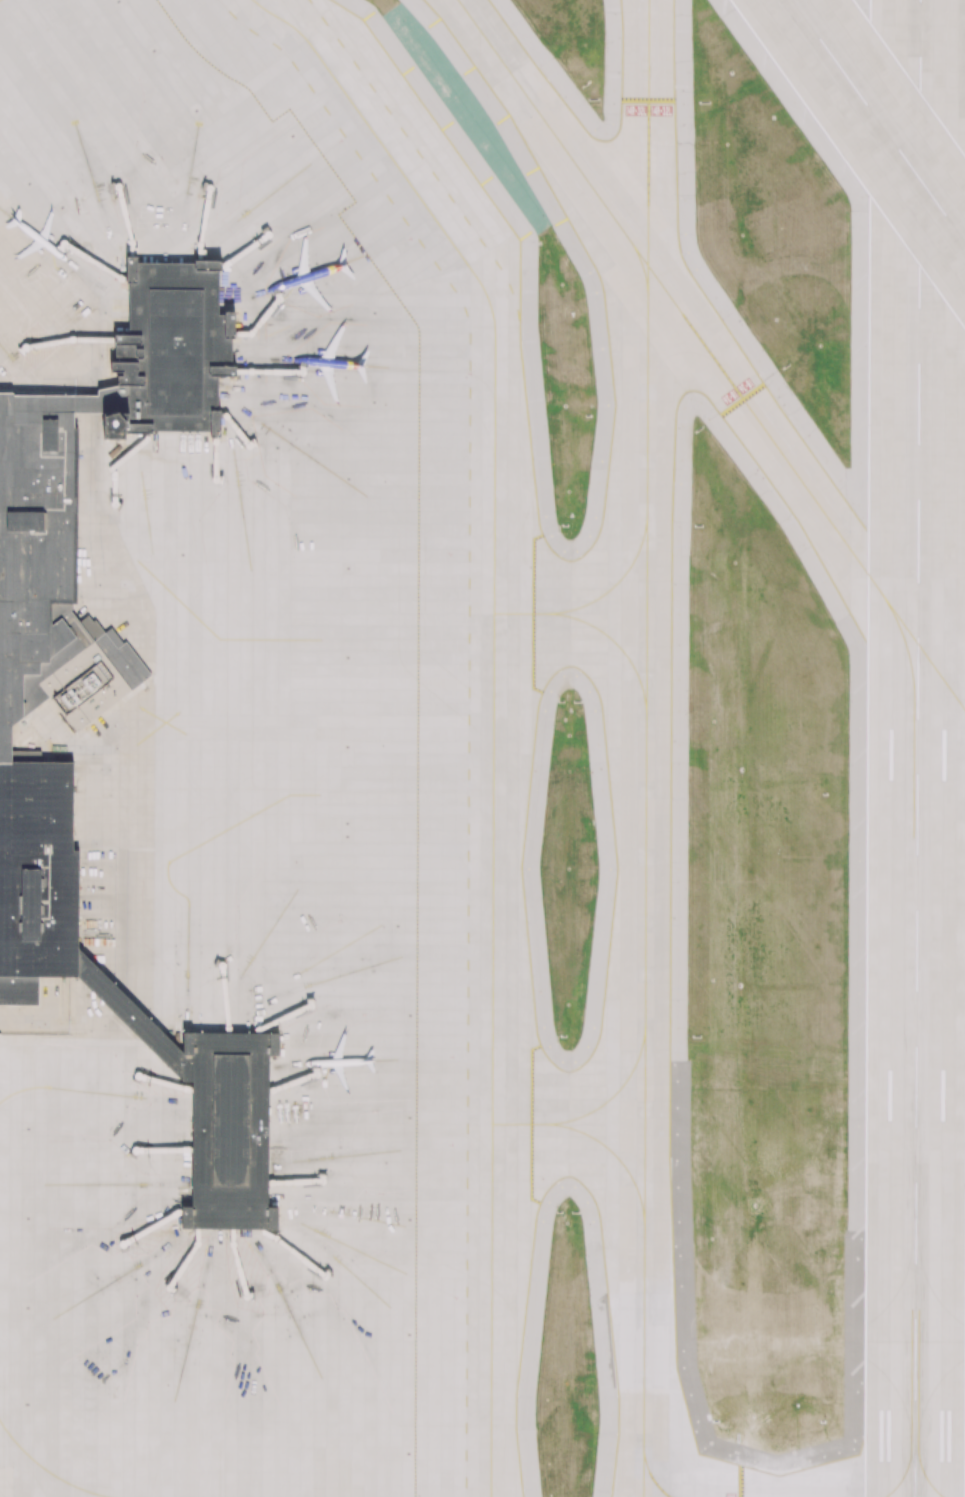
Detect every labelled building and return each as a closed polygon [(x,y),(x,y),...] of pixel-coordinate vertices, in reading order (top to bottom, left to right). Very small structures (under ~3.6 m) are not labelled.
[(96,410),(96,392),(96,386),(117,383),(117,372),(121,372),(121,368),(110,368),(110,359),(114,359),(114,342),(113,342),(113,338),(113,331),(127,331),(128,279),(126,279),(126,276),(126,251),(130,251),(136,251),(136,259),(193,260),(193,256),(199,256),(220,256),(220,262),(220,265),(218,265),(217,307),(234,308),(233,331),(233,333),(231,333),(230,361),(235,361),(235,369),(235,371),(217,371),(216,406),(220,406),(220,412),(220,432),(214,432),(209,432),(209,428),(146,428),(125,428),(125,410),(102,410),(96,410)] [(3,1006),(0,1006),(0,389),(11,389),(11,392),(72,392),(72,410),(72,425),(76,425),(75,601),(72,601),(72,607),(69,609),(78,620),(86,614),(91,620),(95,617),(105,630),(109,626),(122,642),(124,640),(150,672),(74,731),(47,696),(10,724),(10,750),(39,750),(39,760),(72,760),(71,848),(78,848),(77,974),(67,975),(50,975),(37,974),(36,1006),(3,1006)] [(96,392),(72,392),(72,410),(96,410),(96,392)] [(102,410),(102,433),(125,433),(125,428),(125,410),(102,410)] [(182,1080),(77,974),(77,945),(182,1053),(182,1080)] [(182,1053),(182,1030),(227,1030),(257,1029),(278,1029),(278,1052),(268,1052),(268,1089),(267,1181),(267,1204),(277,1204),(277,1227),(260,1226),(231,1226),(197,1226),(181,1226),(181,1210),(181,1203),(191,1204),(191,1148),(191,1088),(191,1079),(182,1080),(182,1053)]
